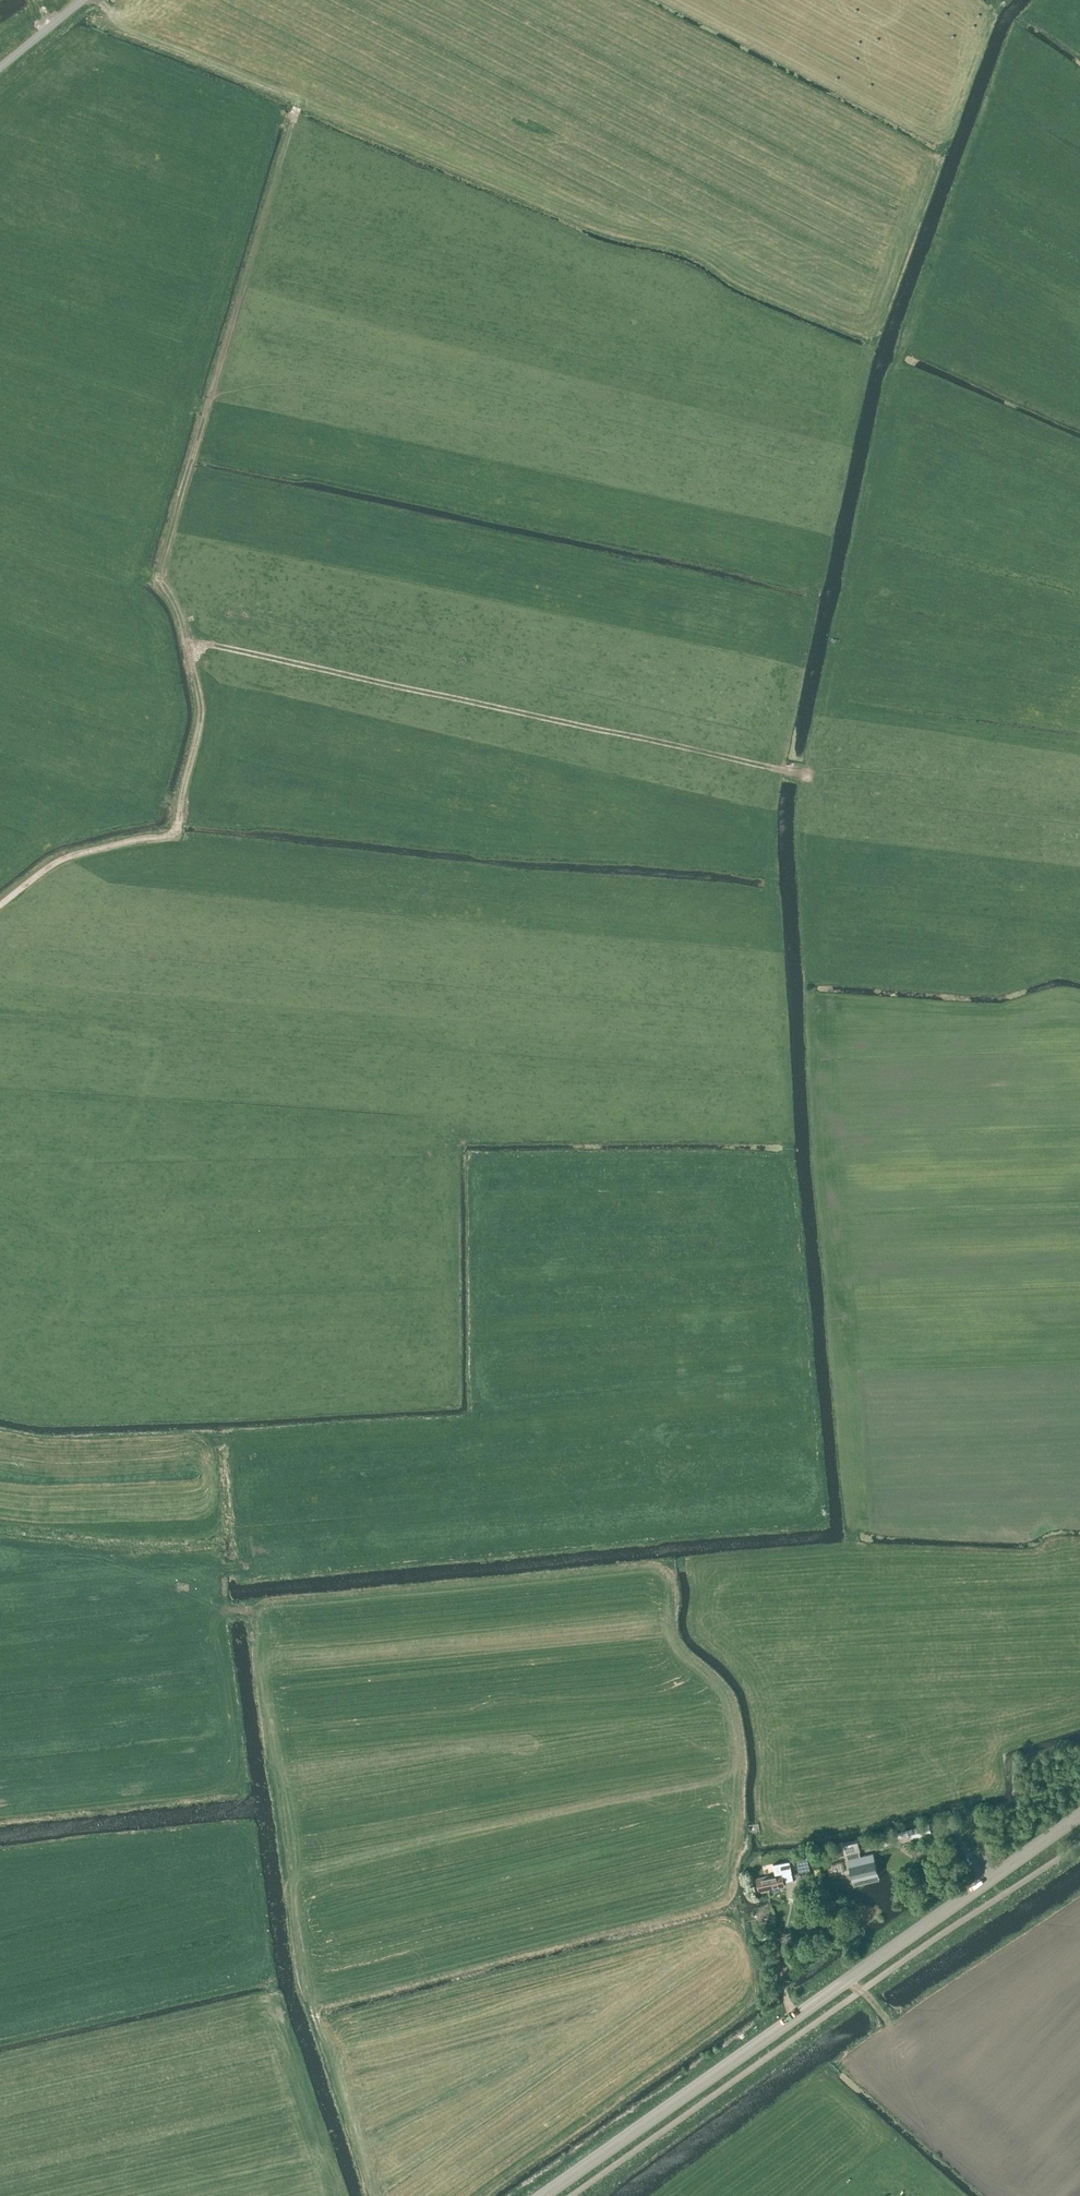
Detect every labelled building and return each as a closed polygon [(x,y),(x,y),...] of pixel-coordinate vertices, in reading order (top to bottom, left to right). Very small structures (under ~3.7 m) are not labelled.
[(911,1841),(932,1836),(928,1821),(907,1826),(911,1841)] [(873,1853),(861,1856),(860,1852),(861,1851),(858,1841),(843,1844),(846,1855),(847,1855),(853,1880),(878,1874),(873,1853)] [(795,1854),(799,1873),(810,1870),(809,1866),(811,1866),(809,1856),(806,1856),(806,1852),(795,1854)] [(759,1892),(770,1890),(769,1888),(784,1885),(784,1883),(794,1881),(790,1861),(773,1864),(775,1874),(756,1878),(759,1892)] [(771,1965),(782,1963),(778,1943),(767,1945),(771,1965)]
